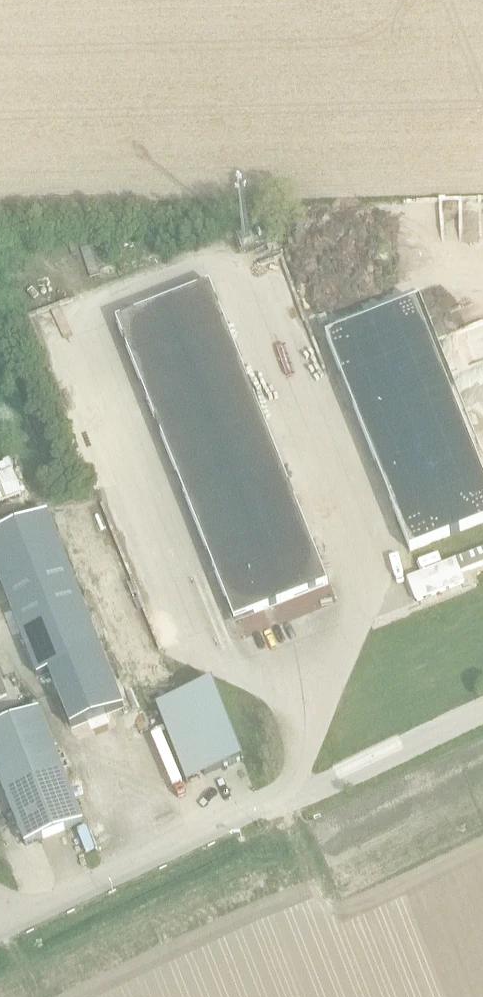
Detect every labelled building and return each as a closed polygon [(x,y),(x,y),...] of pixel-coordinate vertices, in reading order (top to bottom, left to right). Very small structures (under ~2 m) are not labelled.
[(212,237),(115,264),(126,303),(223,275),(212,237)] [(117,322),(234,620),(328,583),(210,285),(117,322)] [(411,551),(482,522),(482,475),(415,302),(326,337),(411,551)] [(21,493),(13,470),(0,475),(0,501),(21,493)] [(0,531),(0,581),(20,632),(35,671),(46,666),(71,728),(124,707),(102,652),(124,643),(70,504),(47,513),(0,531)] [(407,579),(416,601),(465,582),(461,572),(482,563),(482,548),(407,579)] [(213,685),(175,700),(204,775),(242,760),(213,685)] [(25,846),(83,823),(39,710),(0,725),(0,781),(25,846)]
